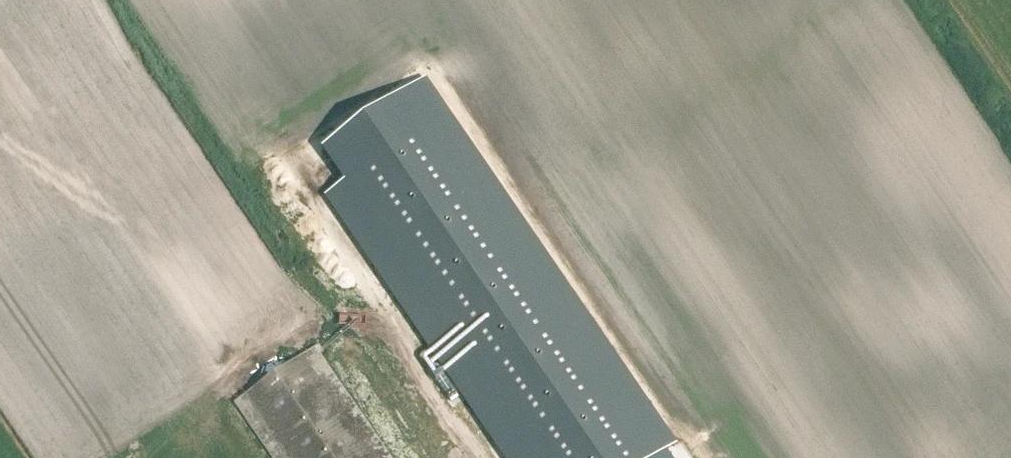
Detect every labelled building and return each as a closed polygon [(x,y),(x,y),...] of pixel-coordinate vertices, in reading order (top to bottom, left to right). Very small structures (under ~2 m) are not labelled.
[(665,452),(675,445),(425,81),(325,150),(348,183),(327,197),(507,457),(669,457),(665,452)] [(336,294),(327,301),(337,314),(346,306),(336,294)] [(237,407),(272,457),(390,457),(317,351),(237,407)]
